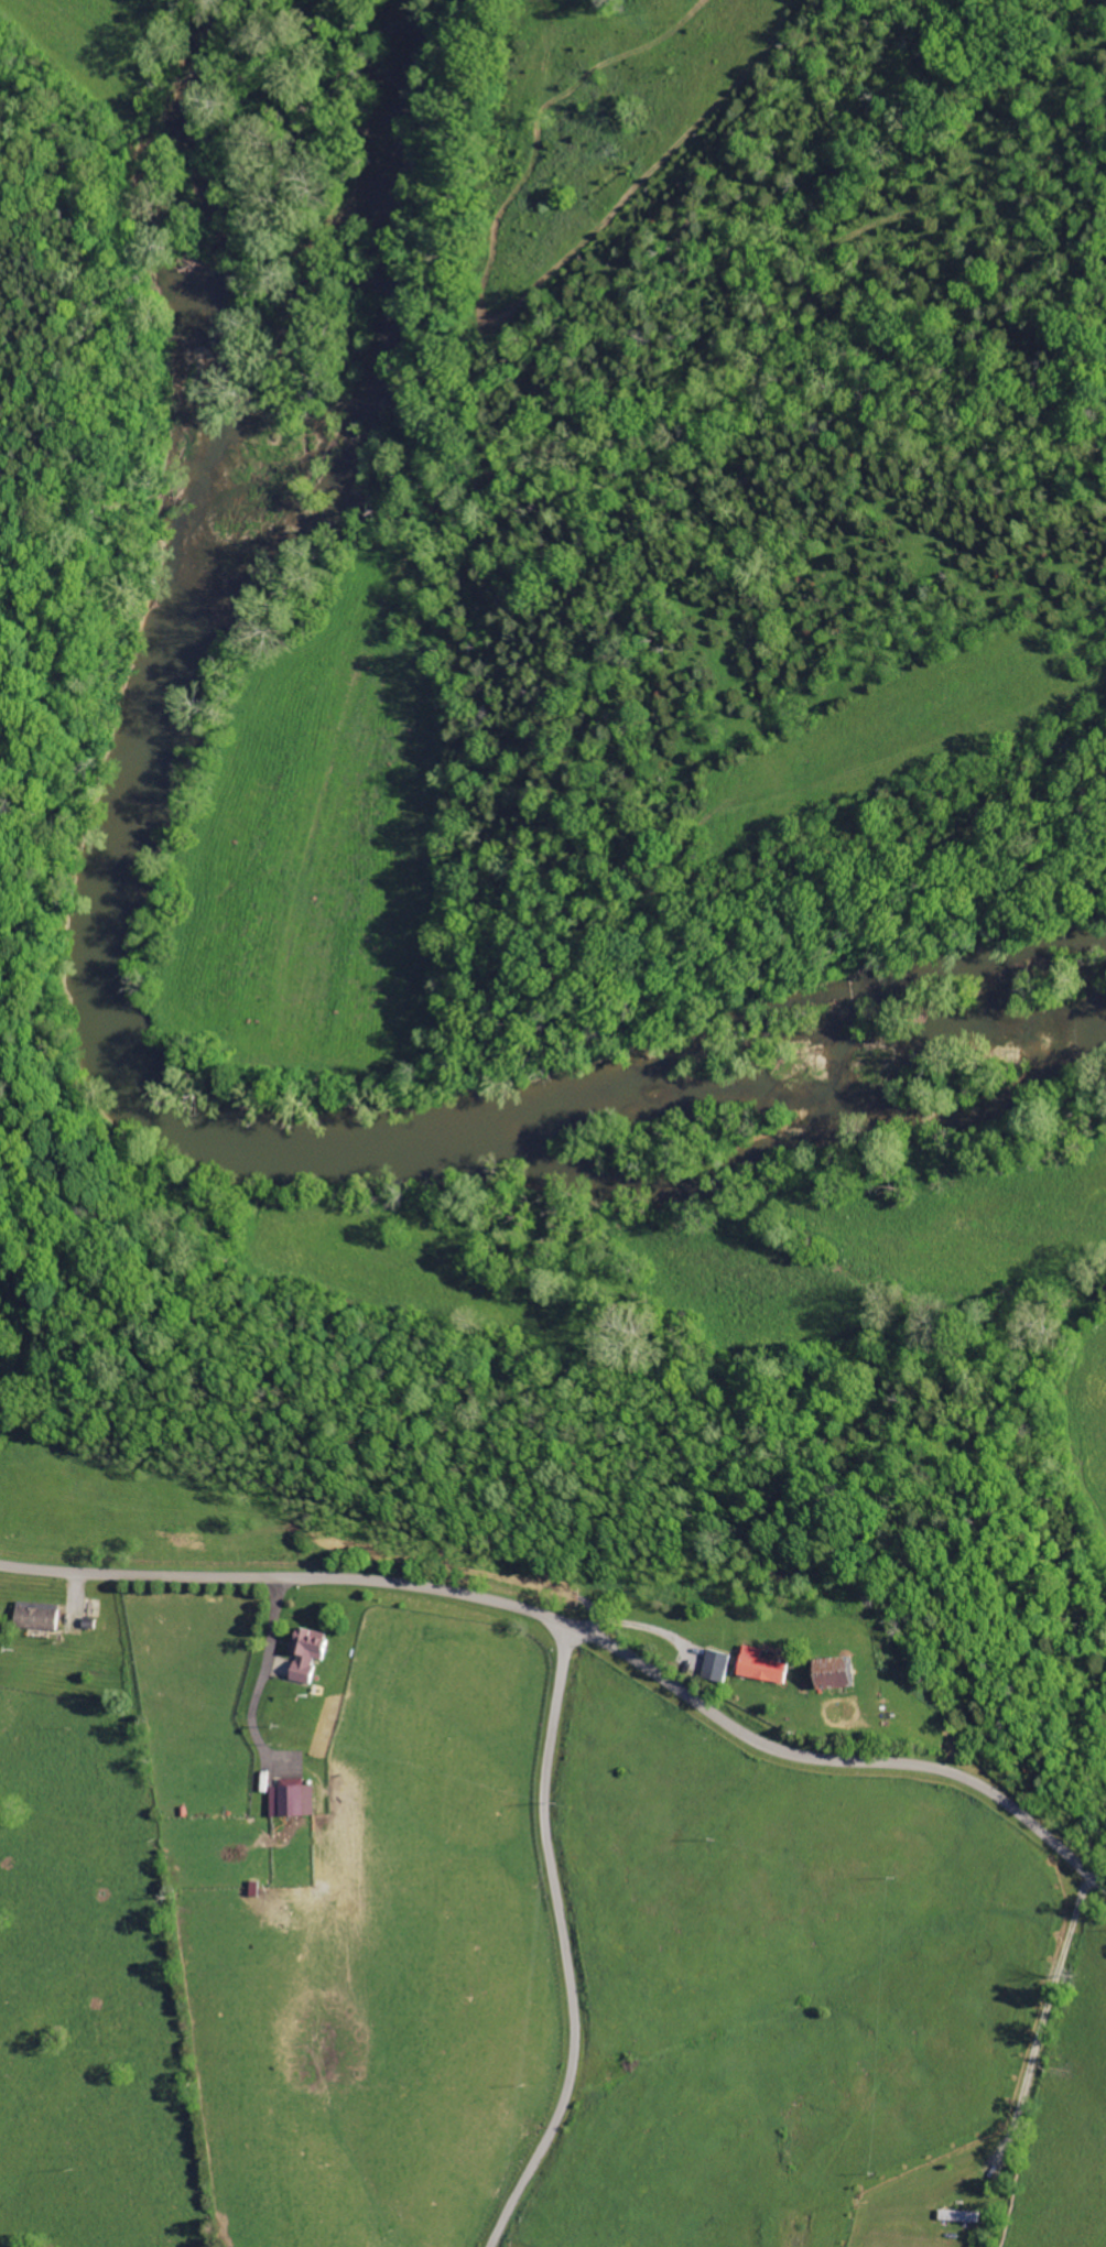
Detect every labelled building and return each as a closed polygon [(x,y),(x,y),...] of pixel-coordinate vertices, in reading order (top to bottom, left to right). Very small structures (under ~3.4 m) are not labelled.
[(15,1602),(13,1627),(53,1630),(55,1606),(15,1602)] [(291,1675),(308,1681),(316,1657),(321,1659),(326,1640),(315,1637),(317,1630),(295,1624),(286,1650),(297,1653),(291,1675)] [(760,1648),(739,1645),(734,1676),(781,1684),(785,1663),(758,1659),(760,1648)] [(699,1677),(720,1683),(727,1655),(706,1649),(699,1677)] [(813,1658),(812,1686),(844,1687),(845,1658),(813,1658)] [(271,1787),(271,1815),(313,1814),(313,1785),(271,1787)]
